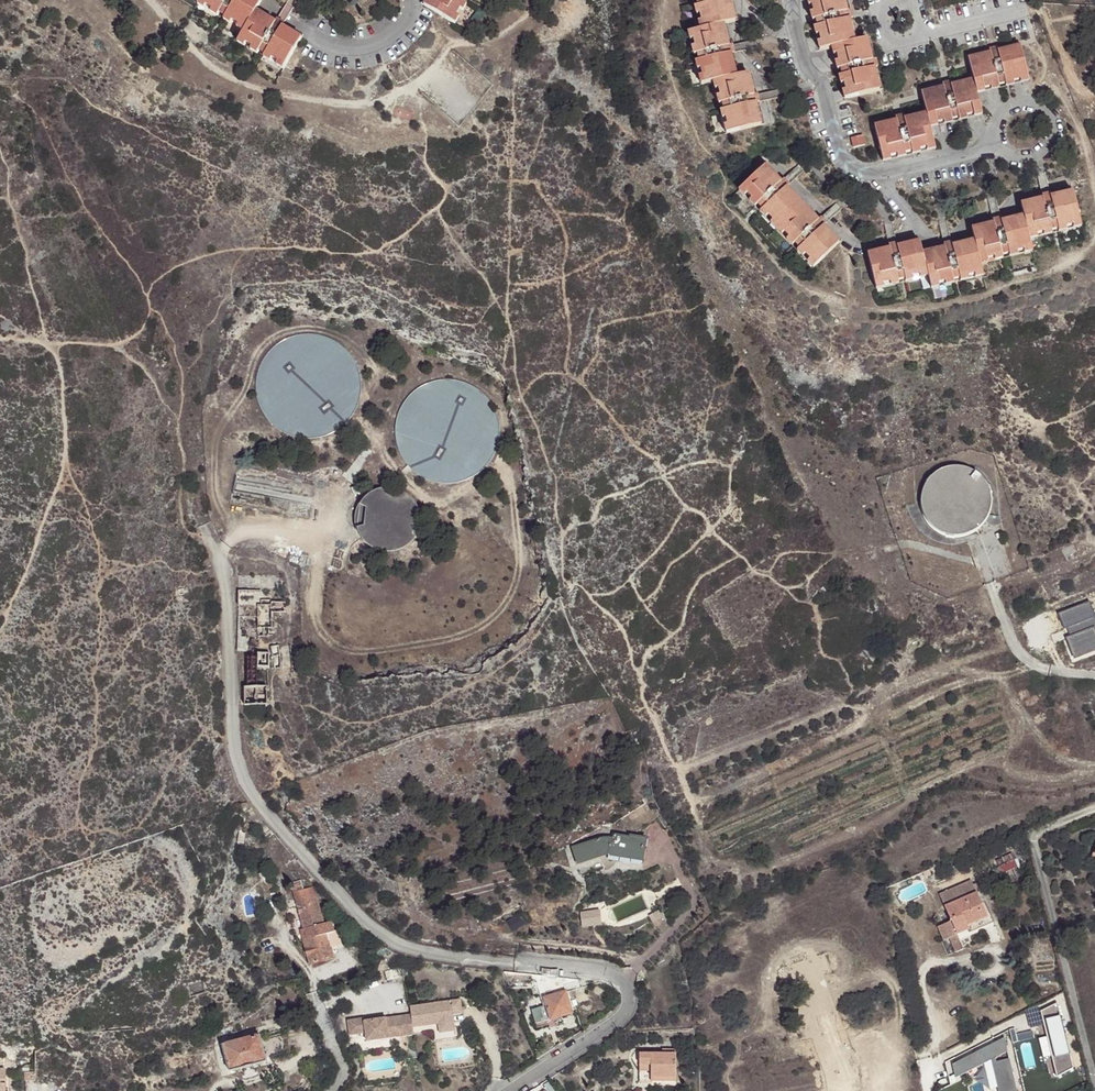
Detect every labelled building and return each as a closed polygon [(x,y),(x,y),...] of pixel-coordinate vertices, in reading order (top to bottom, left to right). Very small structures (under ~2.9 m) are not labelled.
[(255,11),(261,1),(259,0),(202,0),(207,3),(205,6),(220,14),(239,25),(240,22),(247,26),(255,11)] [(424,6),(449,21),(452,15),(456,17),(464,2),(465,0),(428,0),(424,6)] [(723,24),(735,21),(730,0),(697,0),(702,22),(706,21),(708,28),(723,24)] [(854,42),(843,0),(811,0),(823,49),(836,46),(854,42)] [(302,39),(255,11),(247,26),(245,29),(240,37),(247,40),(245,43),(260,52),(278,63),(280,60),(287,64),(302,39)] [(736,77),(723,24),(708,28),(704,29),(695,31),(697,39),(693,39),(697,54),(702,76),(706,76),(708,83),(717,81),(720,80),(736,77)] [(867,39),(854,42),(836,46),(848,98),(879,91),(867,39)] [(968,59),(973,80),(976,90),(1027,77),(1019,46),(968,59)] [(748,73),(736,77),(720,80),(722,87),(719,88),(722,104),(727,125),(731,124),(733,132),(760,126),(748,73)] [(922,92),(927,114),(930,125),(981,112),(976,90),(973,80),(922,92)] [(930,125),(927,114),(874,127),(882,159),(934,146),(930,125)] [(853,148),(864,145),(862,135),(851,138),(853,148)] [(781,224),(802,204),(764,165),(744,186),(749,190),(746,193),(757,205),(773,222),(776,219),(781,224)] [(1072,221),(1079,220),(1072,192),(1020,204),(1023,216),(1027,232),(1034,230),(1035,234),(1051,230),(1073,225),(1072,221)] [(813,258),(818,264),(839,243),(802,204),(781,224),(786,229),(783,232),(799,249),(810,261),(813,258)] [(1027,232),(1023,216),(971,229),(974,241),(978,257),(985,255),(986,259),(1001,255),(1023,249),(1022,246),(1030,244),(1028,235),(1027,232)] [(918,272),(926,270),(922,254),(919,241),(867,254),(874,282),(881,281),(882,284),(897,280),(904,278),(919,275),(918,272)] [(979,260),(978,257),(974,241),(922,254),(926,270),(926,273),(929,282),(936,280),(937,283),(952,280),(958,278),(974,274),(974,271),(981,269),(979,260)] [(813,269),(818,264),(813,258),(810,261),(808,263),(813,269)] [(303,334),(295,336),(288,338),(282,341),(276,345),(270,350),(265,356),(261,362),(258,368),(256,375),(255,383),(255,390),(256,397),(258,404),(261,411),(265,417),(270,423),(275,428),(281,432),(288,435),(295,438),(302,439),(309,439),(317,439),(324,437),(331,434),(337,431),(343,426),(348,421),(352,415),(356,409),(358,402),(360,394),(360,387),(360,380),(358,373),(356,366),(353,359),(348,353),(343,348),(338,343),(331,340),(324,337),(317,335),(310,334),(303,334)] [(427,384),(421,387),(415,391),(409,395),(404,401),(401,407),(398,414),(396,421),(394,428),(394,435),(395,442),(397,449),(400,456),(404,462),(409,468),(414,473),(420,477),(426,480),(433,482),(440,483),(448,484),(455,483),(462,481),(469,479),(475,475),(481,471),(486,466),(490,460),(494,453),(496,446),(498,439),(498,432),(498,425),(496,418),(494,411),(490,405),(486,399),(481,394),(476,389),(469,385),(463,383),(456,381),(448,380),(441,380),(434,381),(427,384)] [(987,518),(988,515),(990,511),(991,506),(991,501),(991,496),(990,491),(988,487),(986,482),(983,478),(980,475),(976,472),(971,469),(967,467),(962,466),(957,466),(952,466),(947,467),(943,468),(938,470),(934,473),(930,476),(927,480),(926,482),(923,486),(922,491),(921,496),(920,501),(921,506),(922,511),(923,515),(925,520),(928,524),(932,527),(936,530),(940,533),(945,535),(949,536),(954,536),(959,536),(964,535),(969,534),(971,533),(975,531),(979,528),(983,524),(984,522),(987,518)] [(360,501),(359,504),(363,512),(365,512),(364,520),(362,520),(356,526),(356,527),(358,532),(360,536),(362,539),(365,543),(369,545),(375,549),(384,551),(390,551),(397,550),(403,547),(407,544),(410,541),(413,538),(417,532),(419,526),(420,521),(420,517),(418,510),(416,504),(414,500),(411,496),(406,492),(400,489),(395,487),(391,487),(384,487),(377,488),(373,490),(369,492),(364,496),(360,501)] [(363,512),(359,504),(356,510),(355,516),(355,521),(356,526),(362,520),(364,520),(365,512),(363,512)] [(999,516),(988,515),(987,518),(984,522),(991,525),(997,526),(1000,523),(999,516)] [(1080,583),(1083,604),(1062,606),(1064,627),(1085,624),(1087,634),(1094,633),(1094,581),(1080,583)] [(238,606),(239,651),(248,651),(248,637),(258,637),(258,617),(244,617),(244,606),(238,606)] [(244,687),(244,705),(267,704),(267,686),(244,687)] [(603,838),(573,848),(577,861),(605,852),(608,853),(608,856),(643,861),(646,838),(631,835),(630,837),(615,835),(614,839),(603,838)] [(996,861),(999,867),(1015,860),(1012,854),(996,861)] [(1015,860),(999,867),(1002,874),(1018,867),(1015,860)] [(289,883),(291,892),(301,889),(299,881),(289,883)] [(968,925),(987,916),(972,881),(940,896),(952,922),(939,928),(944,939),(948,937),(954,950),(963,947),(957,934),(968,929),(969,928),(968,925)] [(301,889),(291,892),(302,928),(299,929),(309,963),(331,956),(328,946),(324,933),(331,931),(328,921),(321,923),(311,887),(301,889)] [(591,912),(592,924),(600,923),(599,911),(591,912)] [(990,915),(987,916),(968,925),(969,928),(968,929),(970,933),(993,923),(990,915)] [(688,935),(693,930),(687,924),(682,928),(688,935)] [(331,931),(324,933),(328,946),(338,943),(334,930),(331,931)] [(539,993),(542,1001),(545,1000),(548,1007),(532,1012),(537,1026),(552,1020),(574,1014),(567,993),(564,985),(539,993)] [(462,999),(452,1000),(454,1014),(464,1013),(462,999)] [(366,1002),(368,1020),(383,1018),(380,1000),(366,1002)] [(432,1003),(412,1006),(413,1014),(415,1027),(439,1024),(441,1033),(456,1031),(454,1014),(452,1000),(436,1002),(437,1005),(433,1006),(432,1003)] [(1058,1006),(1045,1013),(1049,1028),(1052,1027),(1053,1031),(1050,1032),(1052,1040),(1055,1039),(1059,1055),(1056,1056),(1059,1069),(1062,1068),(1063,1072),(1060,1072),(1061,1079),(1075,1072),(1058,1006)] [(364,1018),(349,1020),(351,1035),(368,1032),(377,1031),(378,1039),(415,1034),(415,1027),(413,1014),(394,1017),(395,1020),(387,1021),(386,1018),(383,1018),(368,1020),(365,1021),(364,1018)] [(439,1024),(415,1027),(415,1034),(416,1034),(434,1031),(436,1041),(457,1038),(456,1031),(441,1033),(439,1024)] [(377,1031),(368,1032),(369,1041),(378,1039),(377,1031)] [(223,1046),(231,1073),(267,1062),(265,1057),(291,1050),(285,1032),(260,1039),(259,1036),(223,1046)] [(950,1068),(954,1083),(996,1062),(1003,1090),(1021,1090),(1009,1039),(950,1068)] [(677,1053),(665,1053),(640,1052),(640,1064),(651,1065),(652,1071),(652,1077),(678,1077),(677,1053)] [(551,1078),(542,1084),(545,1090),(546,1090),(559,1090),(551,1078)]
